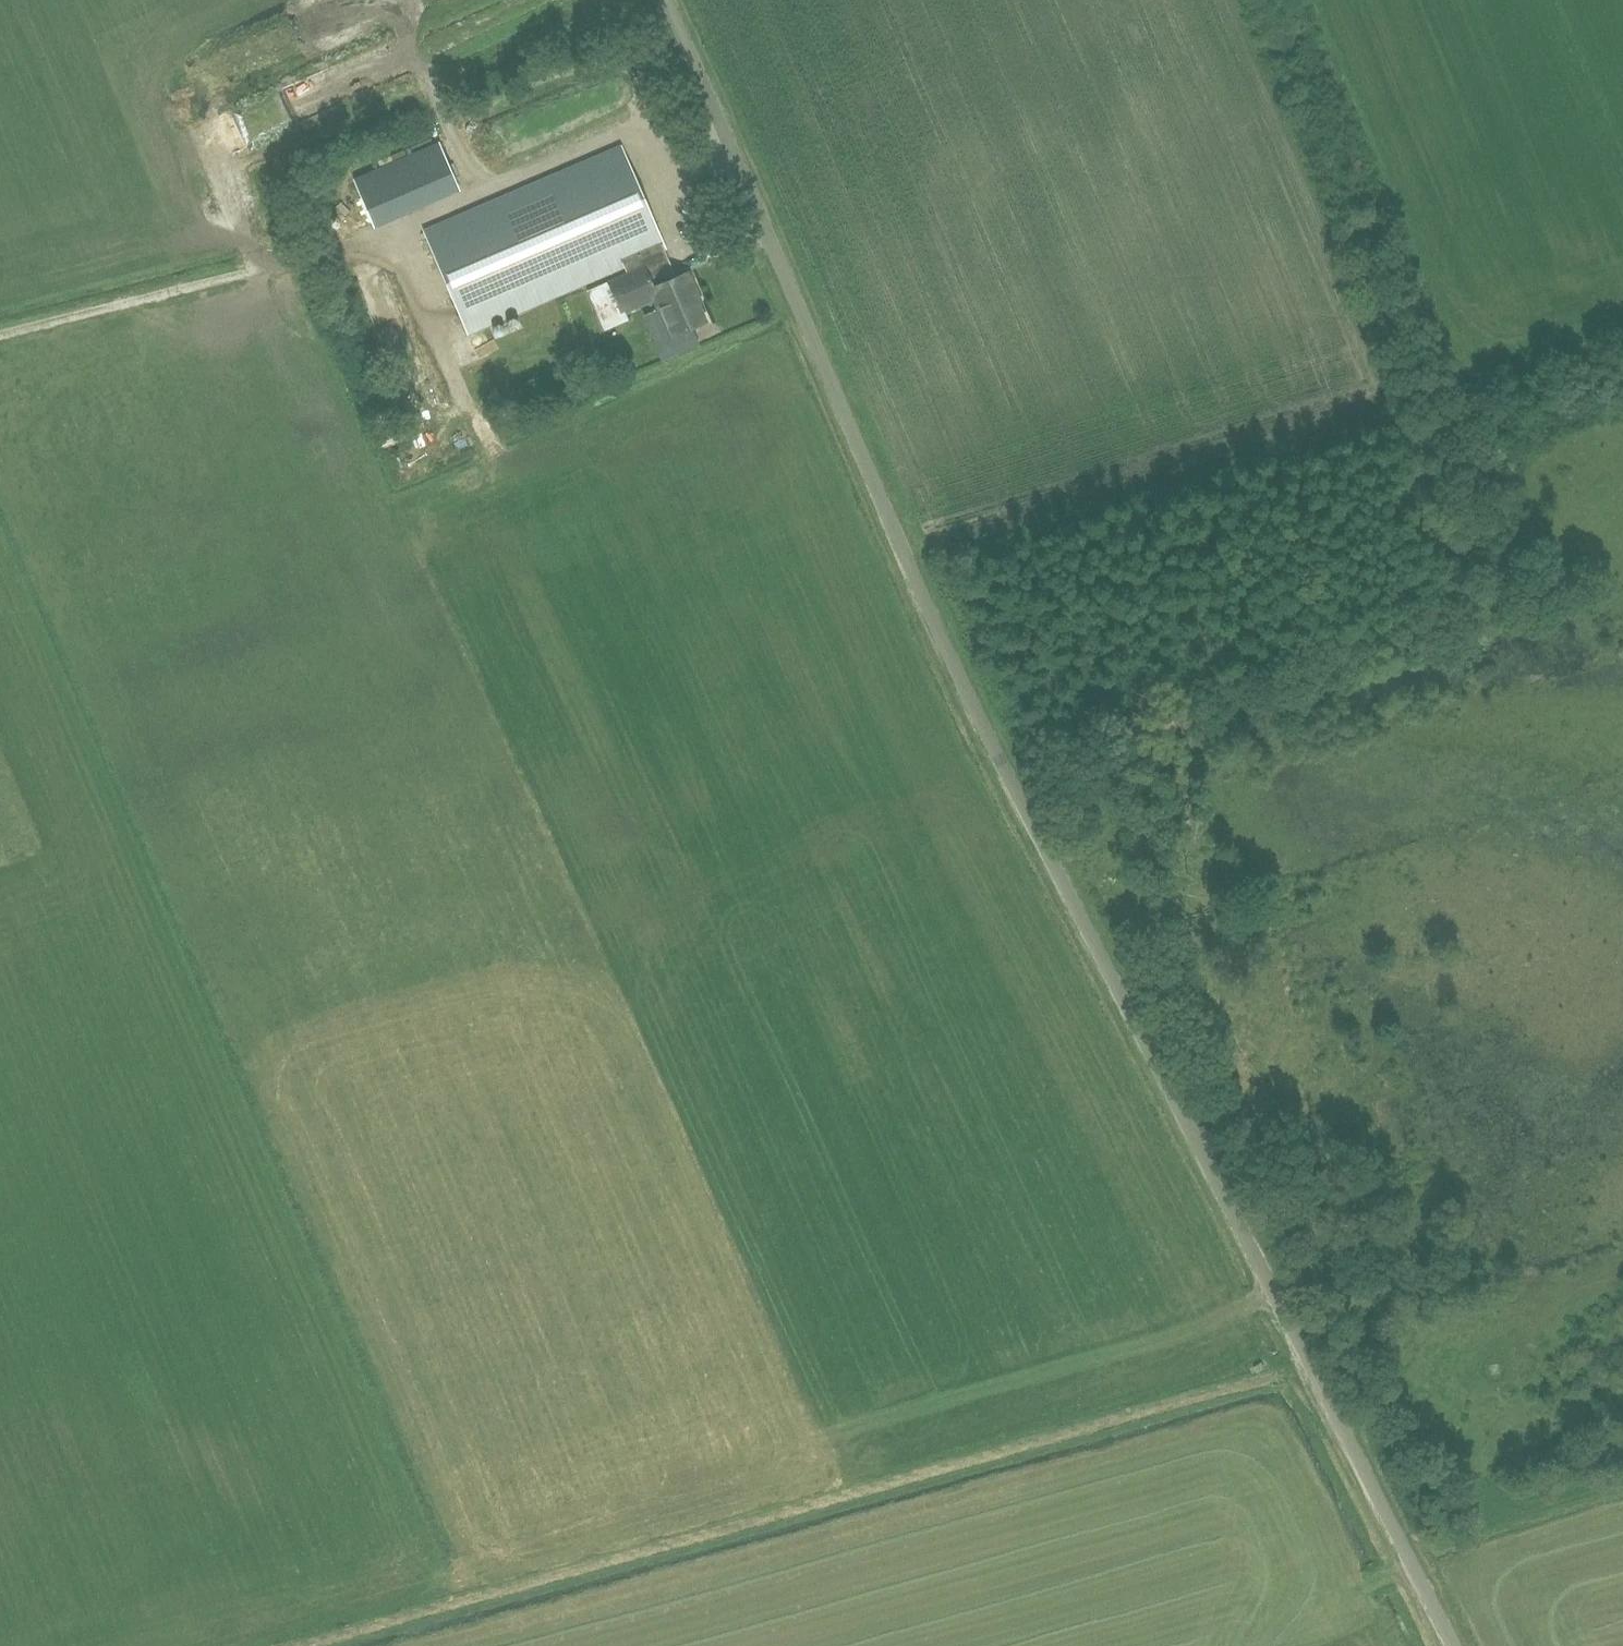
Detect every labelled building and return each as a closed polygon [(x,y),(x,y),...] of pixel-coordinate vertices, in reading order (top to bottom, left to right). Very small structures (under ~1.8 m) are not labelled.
[(374,226),(459,189),(438,140),(354,174),(374,226)] [(675,278),(663,250),(665,249),(621,147),(425,231),(469,333),(625,266),(628,272),(606,281),(621,315),(655,301),(659,310),(661,309),(673,336),(706,321),(695,295),(698,294),(688,272),(675,278)]
